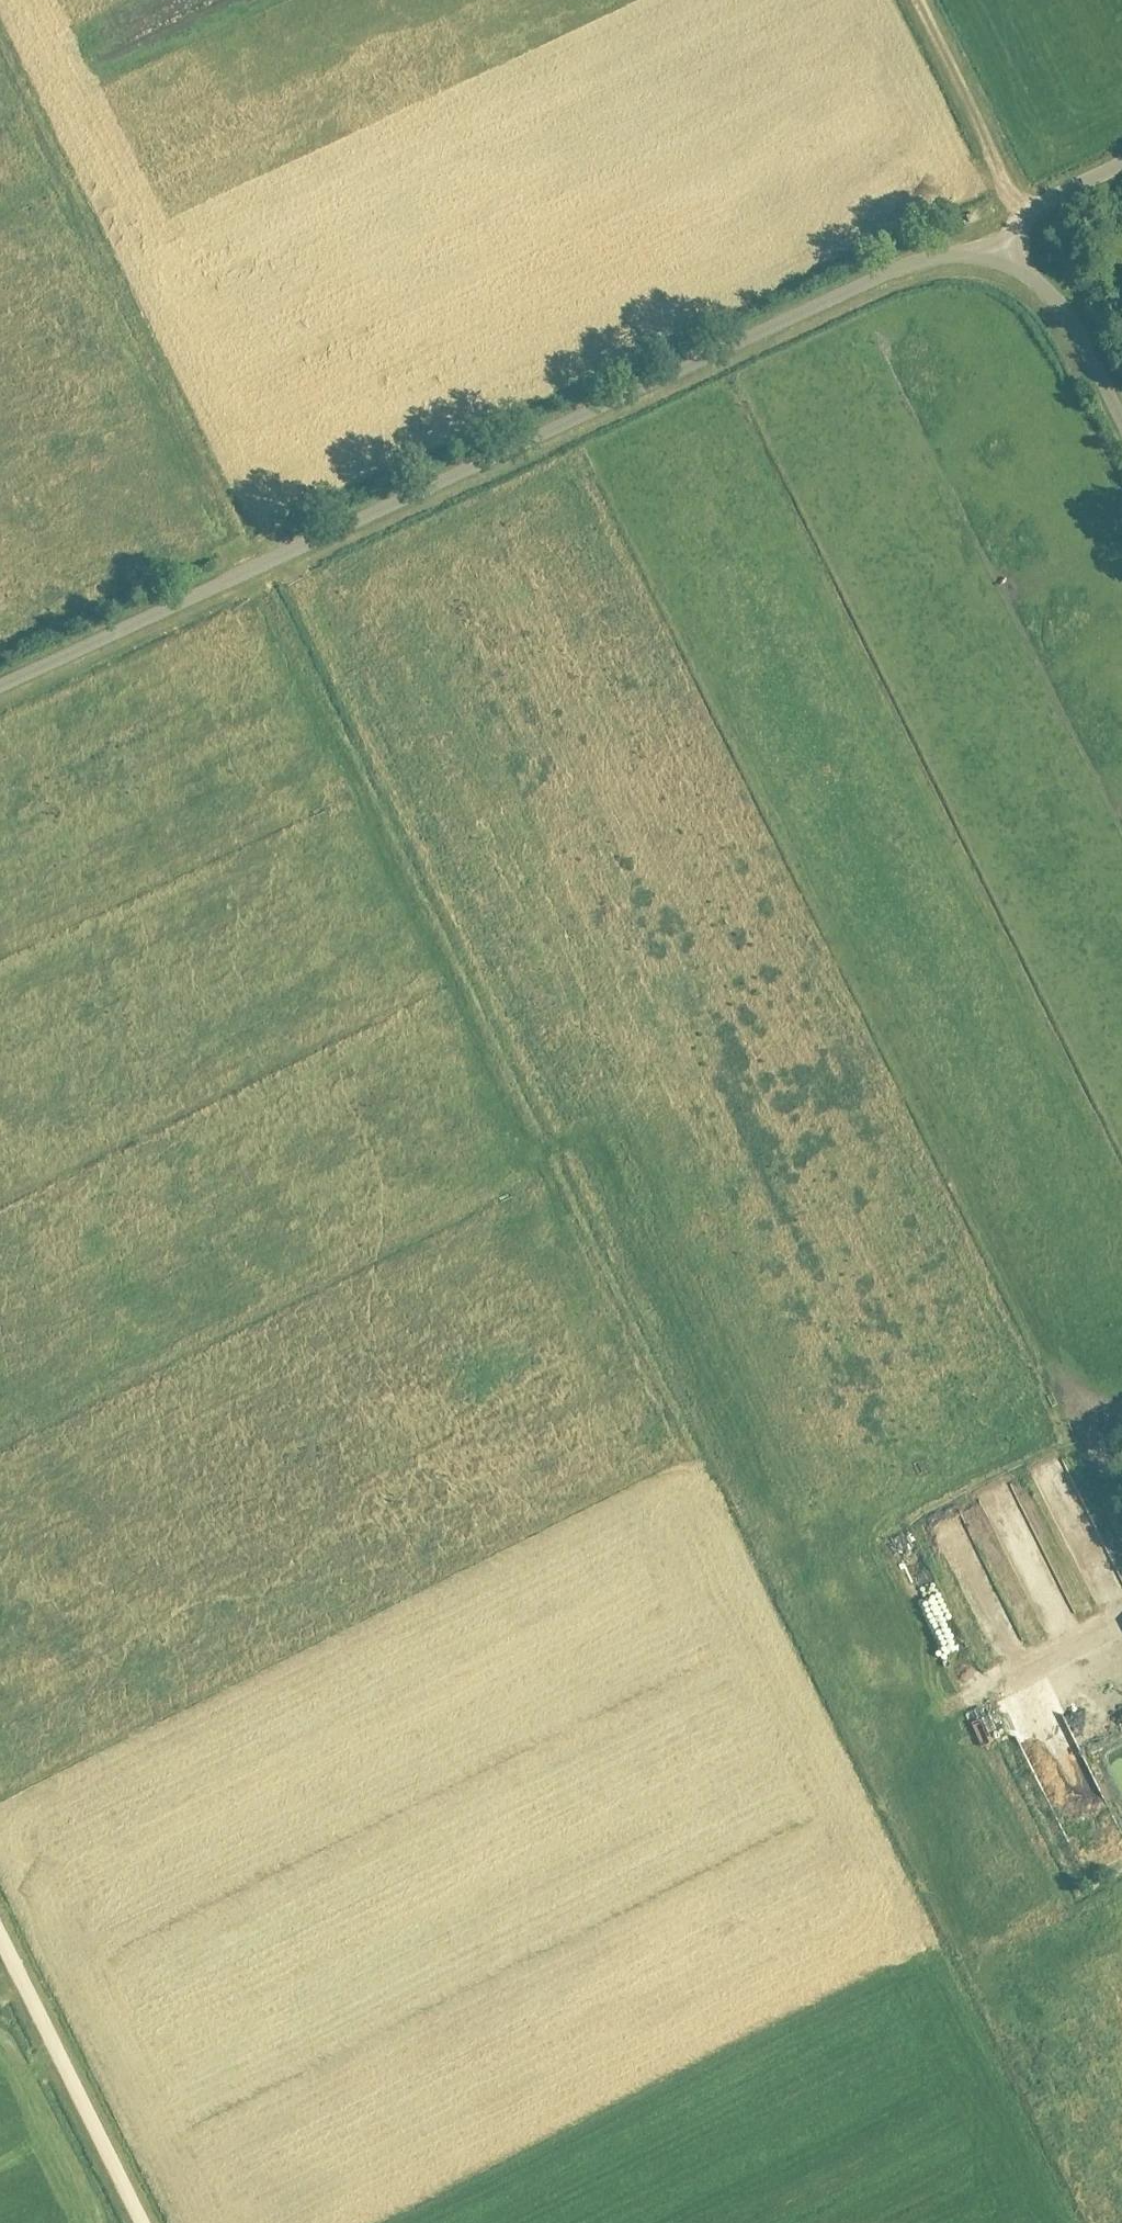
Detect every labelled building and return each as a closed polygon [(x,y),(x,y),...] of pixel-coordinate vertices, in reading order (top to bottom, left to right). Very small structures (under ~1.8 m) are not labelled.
[(976,220),(973,214),(966,217),(969,223),(976,220)]
